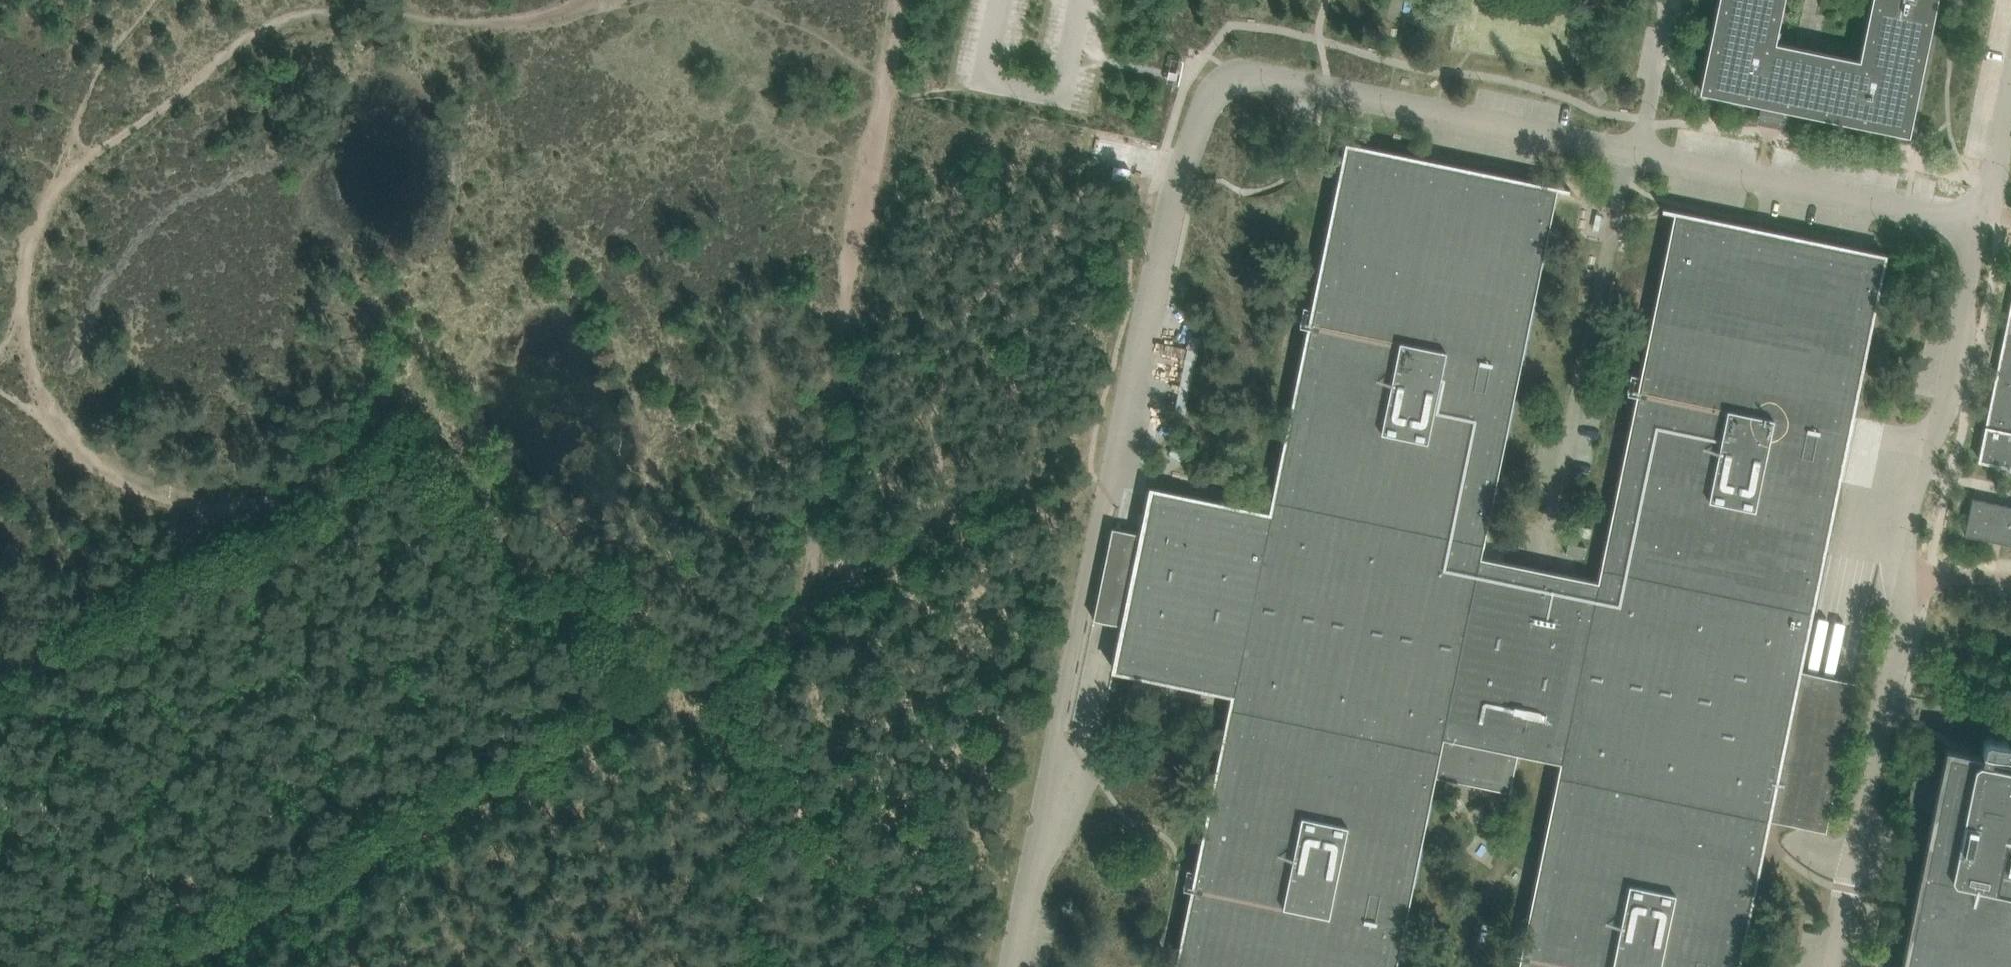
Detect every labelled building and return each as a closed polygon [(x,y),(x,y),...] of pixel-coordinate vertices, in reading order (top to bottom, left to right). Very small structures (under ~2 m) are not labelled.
[(1701,91),(1762,104),(1790,110),(1908,134),(1936,0),(1875,0),(1862,63),(1772,45),(1782,0),(1720,0),(1701,91)] [(1094,618),(1095,619),(1110,622),(1122,624),(1124,624),(1115,668),(1236,693),(1235,695),(1233,708),(1232,709),(1179,966),(1395,966),(1434,775),(1465,782),(1473,783),(1509,791),(1517,752),(1563,761),(1560,776),(1520,966),(1736,966),(1753,883),(1758,862),(1763,834),(1767,819),(1778,821),(1806,827),(1825,831),(1826,830),(1855,687),(1856,682),(1854,682),(1805,671),(1797,670),(1810,611),(1813,596),(1850,415),(1883,257),(1864,253),(1850,250),(1766,233),(1754,230),(1676,214),(1603,568),(1600,583),(1479,559),(1482,543),(1546,233),(1549,220),(1556,189),(1536,185),(1524,183),(1439,165),(1427,163),(1349,146),(1332,228),(1331,235),(1276,501),(1273,516),(1152,491),(1143,531),(1143,534),(1113,528),(1094,618)] [(1981,460),(2010,466),(2010,316),(1981,460)] [(1995,541),(2010,545),(2010,507),(1973,499),(1966,535),(1995,541)] [(1990,762),(1992,753),(2004,755),(2008,756),(2010,754),(2010,742),(2007,741),(1989,737),(1984,740),(1984,741),(1984,742),(1980,760),(1950,753),(1950,754),(1906,966),(2010,966),(2010,766),(1990,762)]
